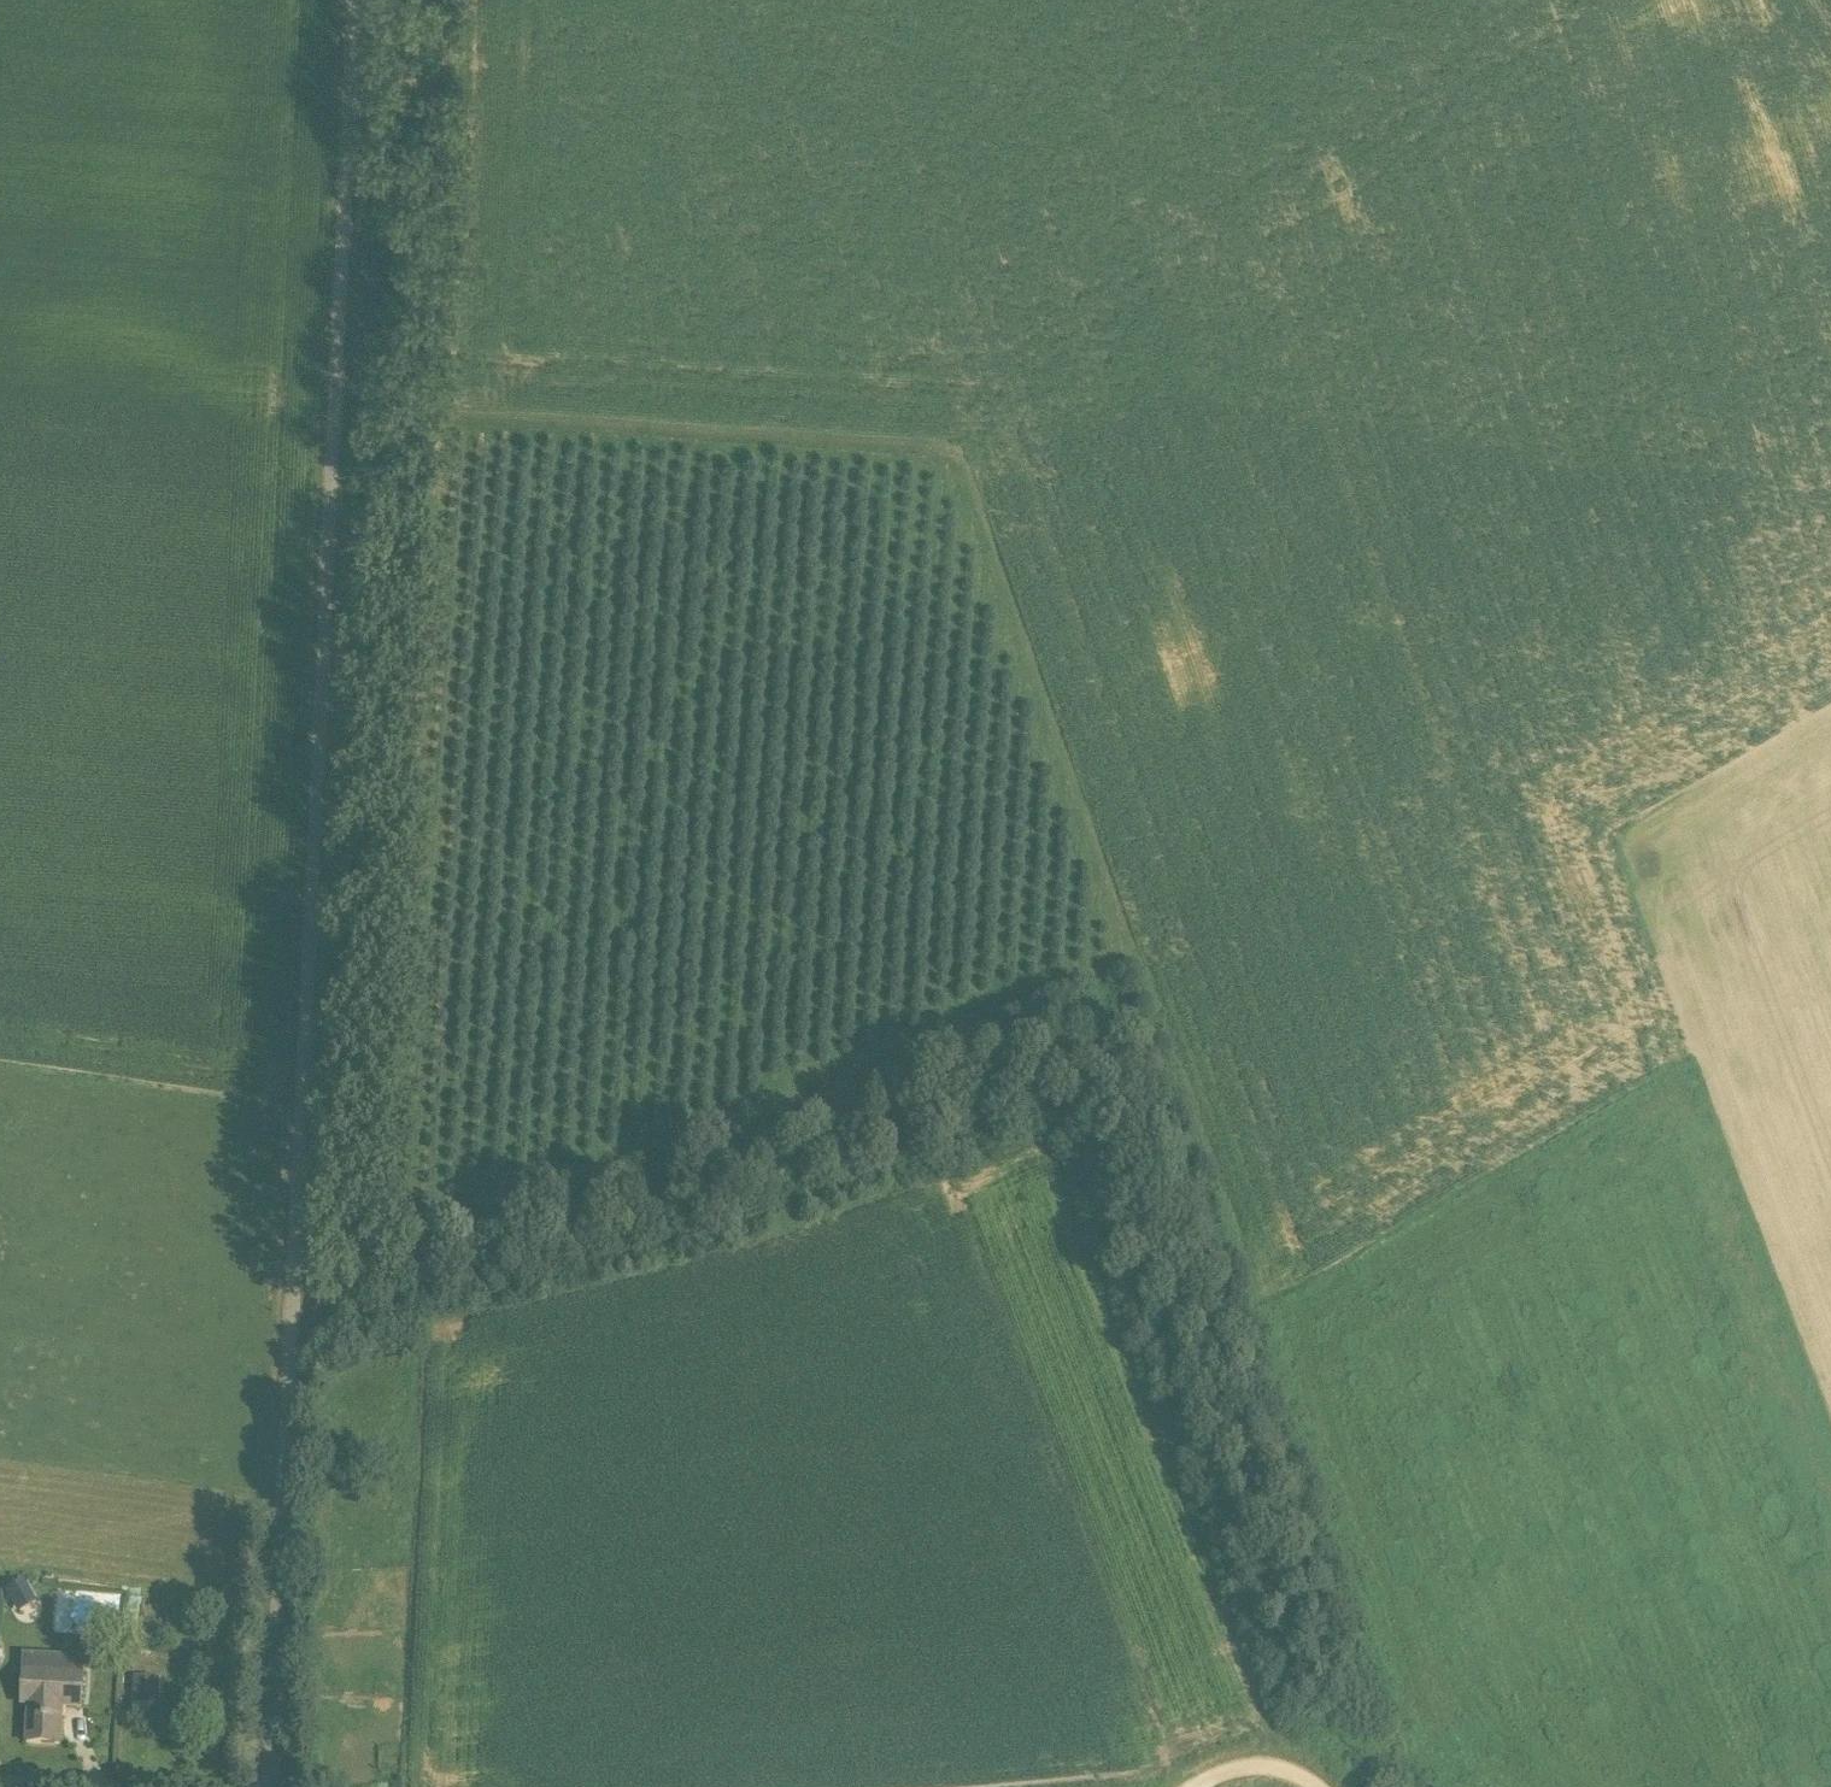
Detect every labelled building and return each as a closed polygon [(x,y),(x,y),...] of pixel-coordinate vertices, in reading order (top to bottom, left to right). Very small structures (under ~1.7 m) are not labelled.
[(5,1591),(15,1608),(35,1596),(25,1579),(5,1591)] [(61,1745),(62,1721),(62,1719),(59,1719),(60,1708),(81,1709),(83,1675),(82,1675),(83,1659),(25,1656),(22,1706),(29,1706),(27,1743),(61,1745)]
